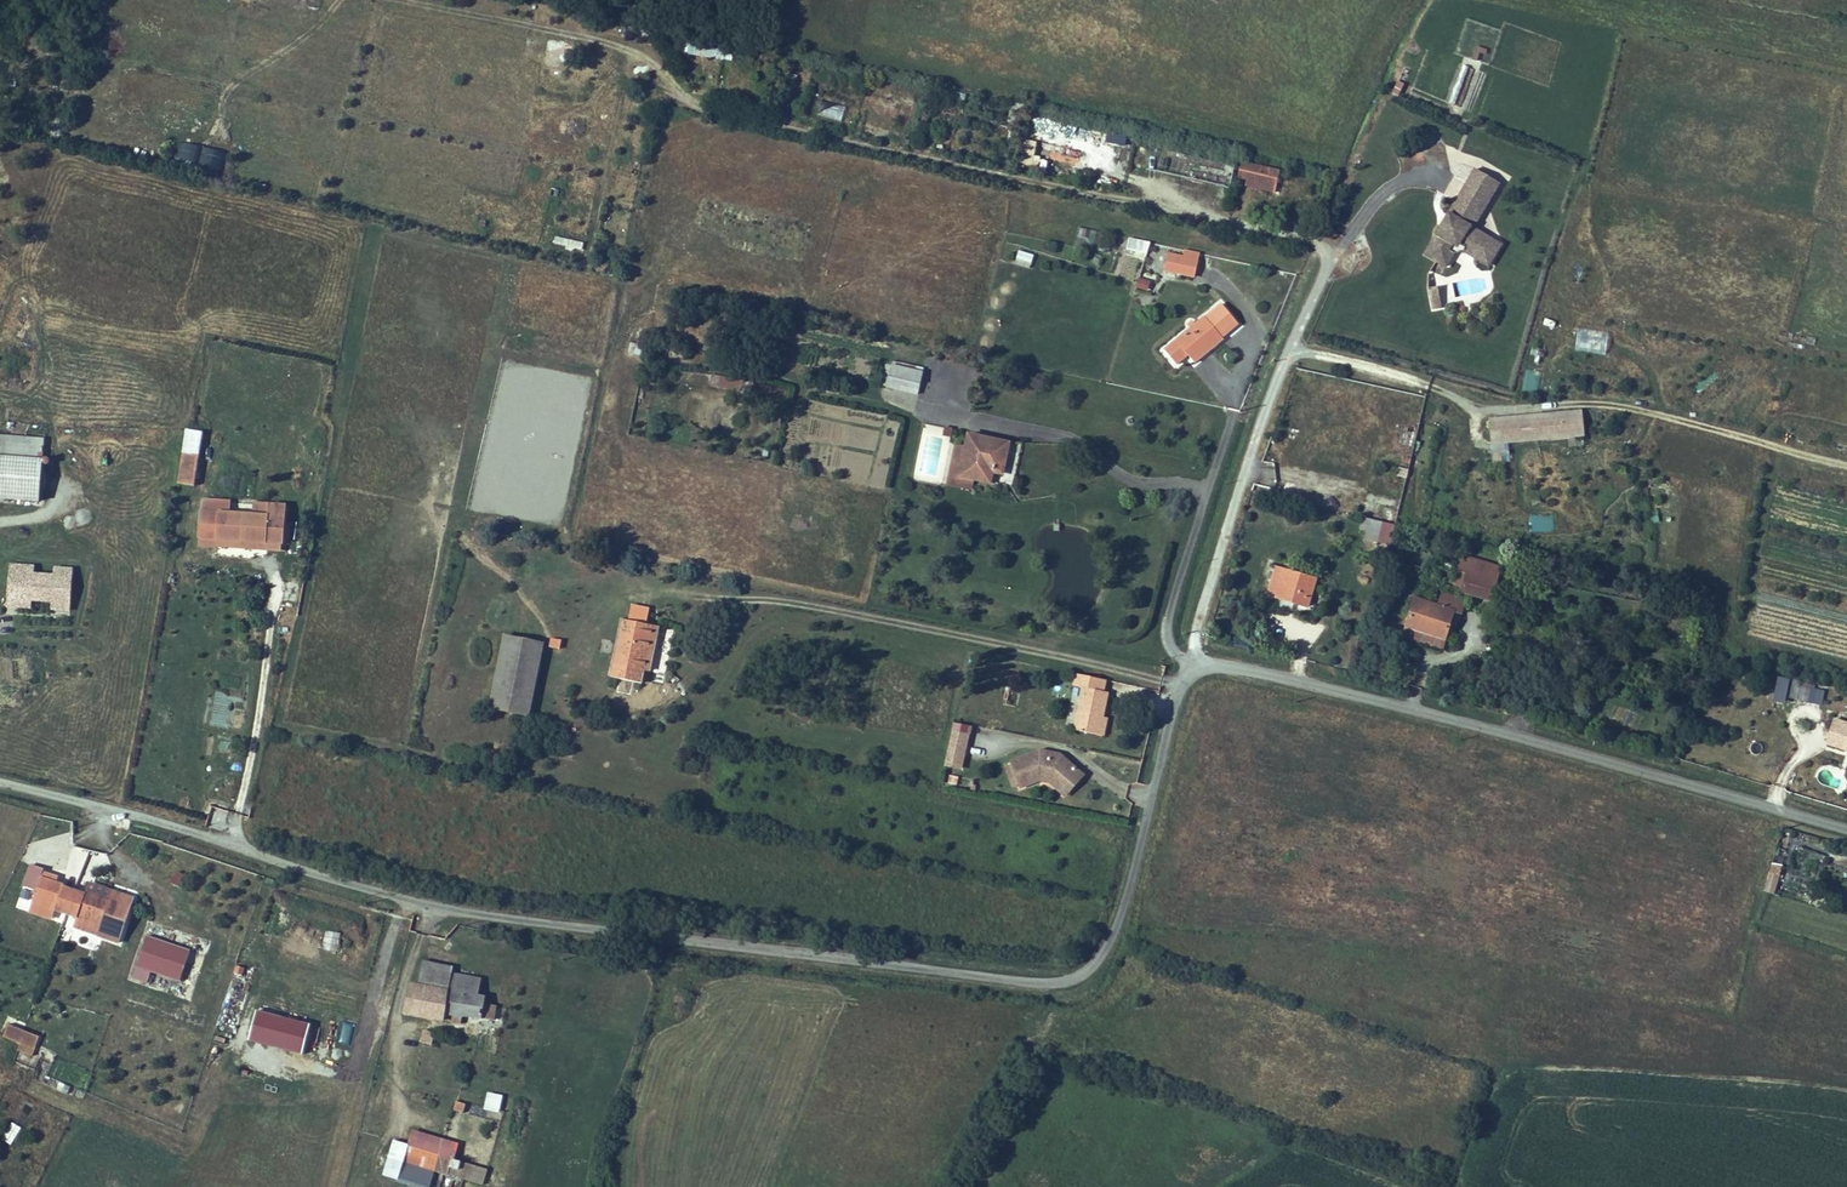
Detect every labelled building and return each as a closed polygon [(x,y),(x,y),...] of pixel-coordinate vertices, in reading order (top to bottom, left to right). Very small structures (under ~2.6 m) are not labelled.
[(684,53),(731,61),(734,43),(688,34),(684,53)] [(1392,93),(1400,95),(1404,83),(1397,80),(1392,93)] [(749,89),(747,99),(761,101),(762,91),(749,89)] [(822,99),(818,114),(842,121),(846,106),(822,99)] [(1020,120),(1021,103),(1011,102),(1010,119),(1020,120)] [(1126,146),(1128,134),(1108,130),(1105,142),(1126,146)] [(1031,168),(1037,141),(1026,139),(1020,166),(1031,168)] [(223,170),(227,151),(179,140),(174,159),(223,170)] [(1259,156),(1221,147),(1217,164),(1226,166),(1225,172),(1254,179),(1259,156)] [(1479,169),(1454,154),(1446,169),(1447,170),(1430,199),(1429,198),(1422,211),(1424,213),(1413,231),(1410,230),(1404,241),(1421,251),(1431,234),(1443,232),(1458,241),(1456,245),(1468,252),(1481,230),(1468,223),(1467,226),(1451,216),(1452,213),(1479,169)] [(1424,213),(1422,211),(1410,230),(1413,231),(1424,213)] [(1468,223),(1452,213),(1451,216),(1467,226),(1468,223)] [(1079,228),(1078,244),(1095,245),(1096,229),(1079,228)] [(1431,234),(1421,251),(1425,253),(1433,239),(1442,237),(1456,245),(1458,241),(1443,232),(1431,234)] [(553,236),(551,246),(582,250),(584,241),(553,236)] [(1135,239),(1132,249),(1141,250),(1141,255),(1170,261),(1172,254),(1174,240),(1156,237),(1155,243),(1135,239)] [(1187,243),(1174,240),(1172,254),(1185,256),(1187,243)] [(1030,268),(1034,254),(1019,249),(1015,263),(1030,268)] [(1418,273),(1406,274),(1411,296),(1421,294),(1418,273)] [(1148,291),(1151,280),(1138,276),(1135,287),(1148,291)] [(1427,287),(1431,310),(1442,308),(1438,285),(1427,287)] [(1196,286),(1181,301),(1200,319),(1214,304),(1196,286)] [(1180,300),(1152,326),(1164,339),(1178,327),(1186,335),(1201,320),(1200,319),(1181,301),(1180,300)] [(1554,331),(1556,320),(1544,317),(1542,329),(1554,331)] [(1164,339),(1152,326),(1142,336),(1156,351),(1166,341),(1173,348),(1186,335),(1178,327),(1164,339)] [(639,329),(637,343),(630,342),(628,353),(645,356),(649,330),(639,329)] [(1607,354),(1608,330),(1577,329),(1576,352),(1607,354)] [(1532,346),(1530,357),(1540,360),(1542,348),(1532,346)] [(911,358),(874,349),(869,371),(906,380),(911,358)] [(1525,369),(1522,393),(1538,396),(1542,371),(1525,369)] [(712,374),(710,385),(748,391),(750,381),(712,374)] [(1583,409),(1489,416),(1491,444),(1585,437),(1583,409)] [(191,417),(173,415),(165,469),(182,472),(191,417)] [(951,433),(949,446),(963,449),(988,454),(993,430),(953,421),(951,433)] [(911,425),(909,438),(924,441),(927,428),(911,425)] [(941,431),(938,444),(949,446),(951,433),(941,431)] [(40,500),(44,438),(0,435),(0,497),(40,500)] [(949,446),(938,444),(934,470),(957,476),(959,467),(945,464),(949,446)] [(1384,445),(1382,454),(1403,458),(1405,450),(1384,445)] [(949,446),(945,464),(959,467),(969,469),(971,457),(981,459),(987,460),(988,454),(963,449),(949,446)] [(971,457),(969,469),(979,471),(981,459),(971,457)] [(241,491),(241,501),(256,502),(257,492),(241,491)] [(272,493),(257,492),(256,502),(241,501),(208,499),(206,524),(229,525),(270,528),(272,493)] [(1369,518),(1336,511),(1333,522),(1341,526),(1339,534),(1364,540),(1369,518)] [(270,528),(229,525),(228,533),(269,536),(270,528)] [(1475,556),(1436,549),(1429,584),(1439,585),(1442,565),(1472,571),(1475,556)] [(70,618),(73,566),(53,565),(53,572),(35,571),(35,564),(9,562),(6,606),(32,607),(32,601),(50,602),(49,617),(70,618)] [(1442,565),(1439,585),(1467,591),(1472,571),(1442,565)] [(1252,567),(1246,590),(1256,593),(1256,597),(1285,606),(1293,577),(1252,567)] [(1393,594),(1384,626),(1426,634),(1433,603),(1440,604),(1443,594),(1422,589),(1418,599),(1393,594)] [(611,610),(606,638),(637,644),(643,617),(611,610)] [(643,617),(637,644),(640,645),(645,646),(651,619),(643,617)] [(491,627),(484,651),(523,659),(529,637),(491,627)] [(560,649),(562,639),(550,637),(548,647),(560,649)] [(637,644),(606,638),(600,668),(632,674),(633,666),(637,644)] [(637,644),(633,666),(641,667),(645,646),(640,645),(637,644)] [(484,651),(474,693),(513,701),(523,659),(484,651)] [(1092,672),(1063,666),(1061,678),(1070,679),(1061,721),(1086,726),(1090,708),(1095,684),(1090,683),(1092,672)] [(1789,671),(1780,669),(1776,687),(1785,689),(1786,688),(1796,690),(1798,679),(1788,677),(1789,671)] [(513,701),(474,693),(472,701),(511,710),(513,701)] [(1822,709),(1815,732),(1836,739),(1839,731),(1846,733),(1846,708),(1844,717),(1822,709)] [(1839,731),(1836,739),(1846,743),(1846,733),(1839,731)] [(1027,745),(998,756),(999,761),(1005,777),(1007,782),(1028,774),(1034,775),(1050,791),(1069,770),(1047,750),(1027,745)] [(999,761),(989,765),(995,781),(1005,777),(999,761)] [(208,825),(221,830),(228,813),(215,807),(208,825)] [(1764,860),(1754,857),(1749,876),(1759,878),(1764,860)] [(1775,894),(1781,866),(1771,864),(1765,891),(1775,894)] [(186,874),(177,870),(172,883),(181,886),(186,874)] [(49,872),(47,878),(56,881),(58,875),(49,872)] [(62,883),(47,878),(41,876),(28,911),(50,918),(53,908),(77,917),(73,926),(118,942),(133,897),(111,890),(108,900),(101,897),(85,892),(85,893),(62,885),(62,883)] [(95,887),(92,894),(101,897),(103,891),(95,887)] [(320,951),(338,955),(342,933),(324,929),(320,951)] [(181,980),(190,949),(145,936),(132,979),(147,984),(151,971),(181,980)] [(243,977),(244,967),(235,965),(233,976),(243,977)] [(425,967),(421,985),(454,991),(457,973),(425,967)] [(454,991),(450,1015),(468,1018),(469,1015),(486,1018),(488,999),(481,998),(485,978),(471,975),(457,973),(454,991)] [(415,984),(409,1014),(449,1023),(450,1015),(454,991),(421,985),(415,984)] [(41,1037),(9,1024),(3,1039),(19,1045),(17,1048),(33,1055),(41,1037)] [(423,1029),(420,1041),(432,1044),(435,1032),(423,1029)] [(503,1097),(489,1093),(485,1109),(499,1113),(503,1097)] [(465,1102),(456,1100),(454,1110),(462,1113),(465,1102)] [(1,1140),(11,1145),(21,1127),(11,1121),(1,1140)] [(413,1129),(408,1146),(395,1142),(384,1174),(398,1179),(397,1180),(420,1186),(429,1186),(434,1171),(482,1186),(488,1169),(455,1159),(460,1144),(413,1129)]
